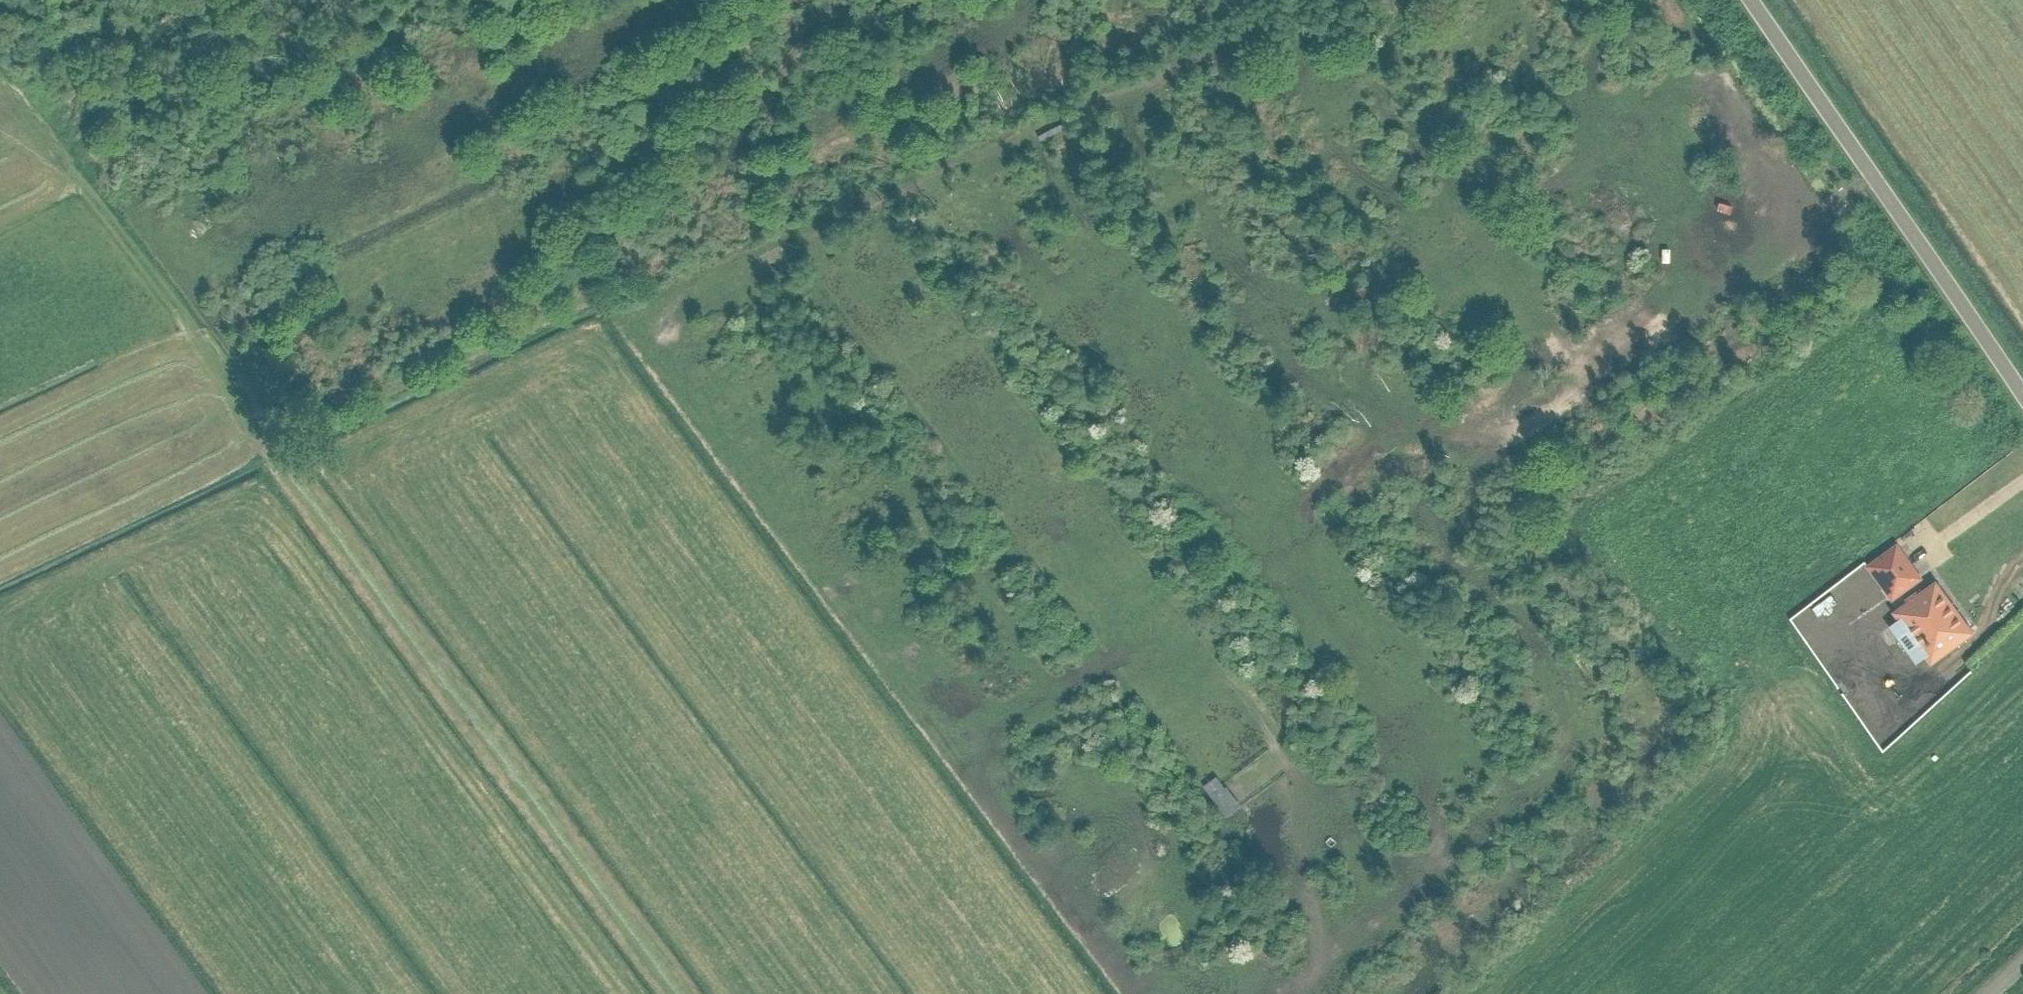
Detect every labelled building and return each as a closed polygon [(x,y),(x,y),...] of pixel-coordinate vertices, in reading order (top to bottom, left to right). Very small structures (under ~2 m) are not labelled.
[(1899,559),(1878,574),(1895,598),(1916,582),(1899,559)] [(1907,604),(1893,614),(1930,665),(1957,645),(1952,638),(1959,633),(1932,597),(1940,592),(1934,584),(1917,596),(1915,594),(1905,602),(1907,604)]
